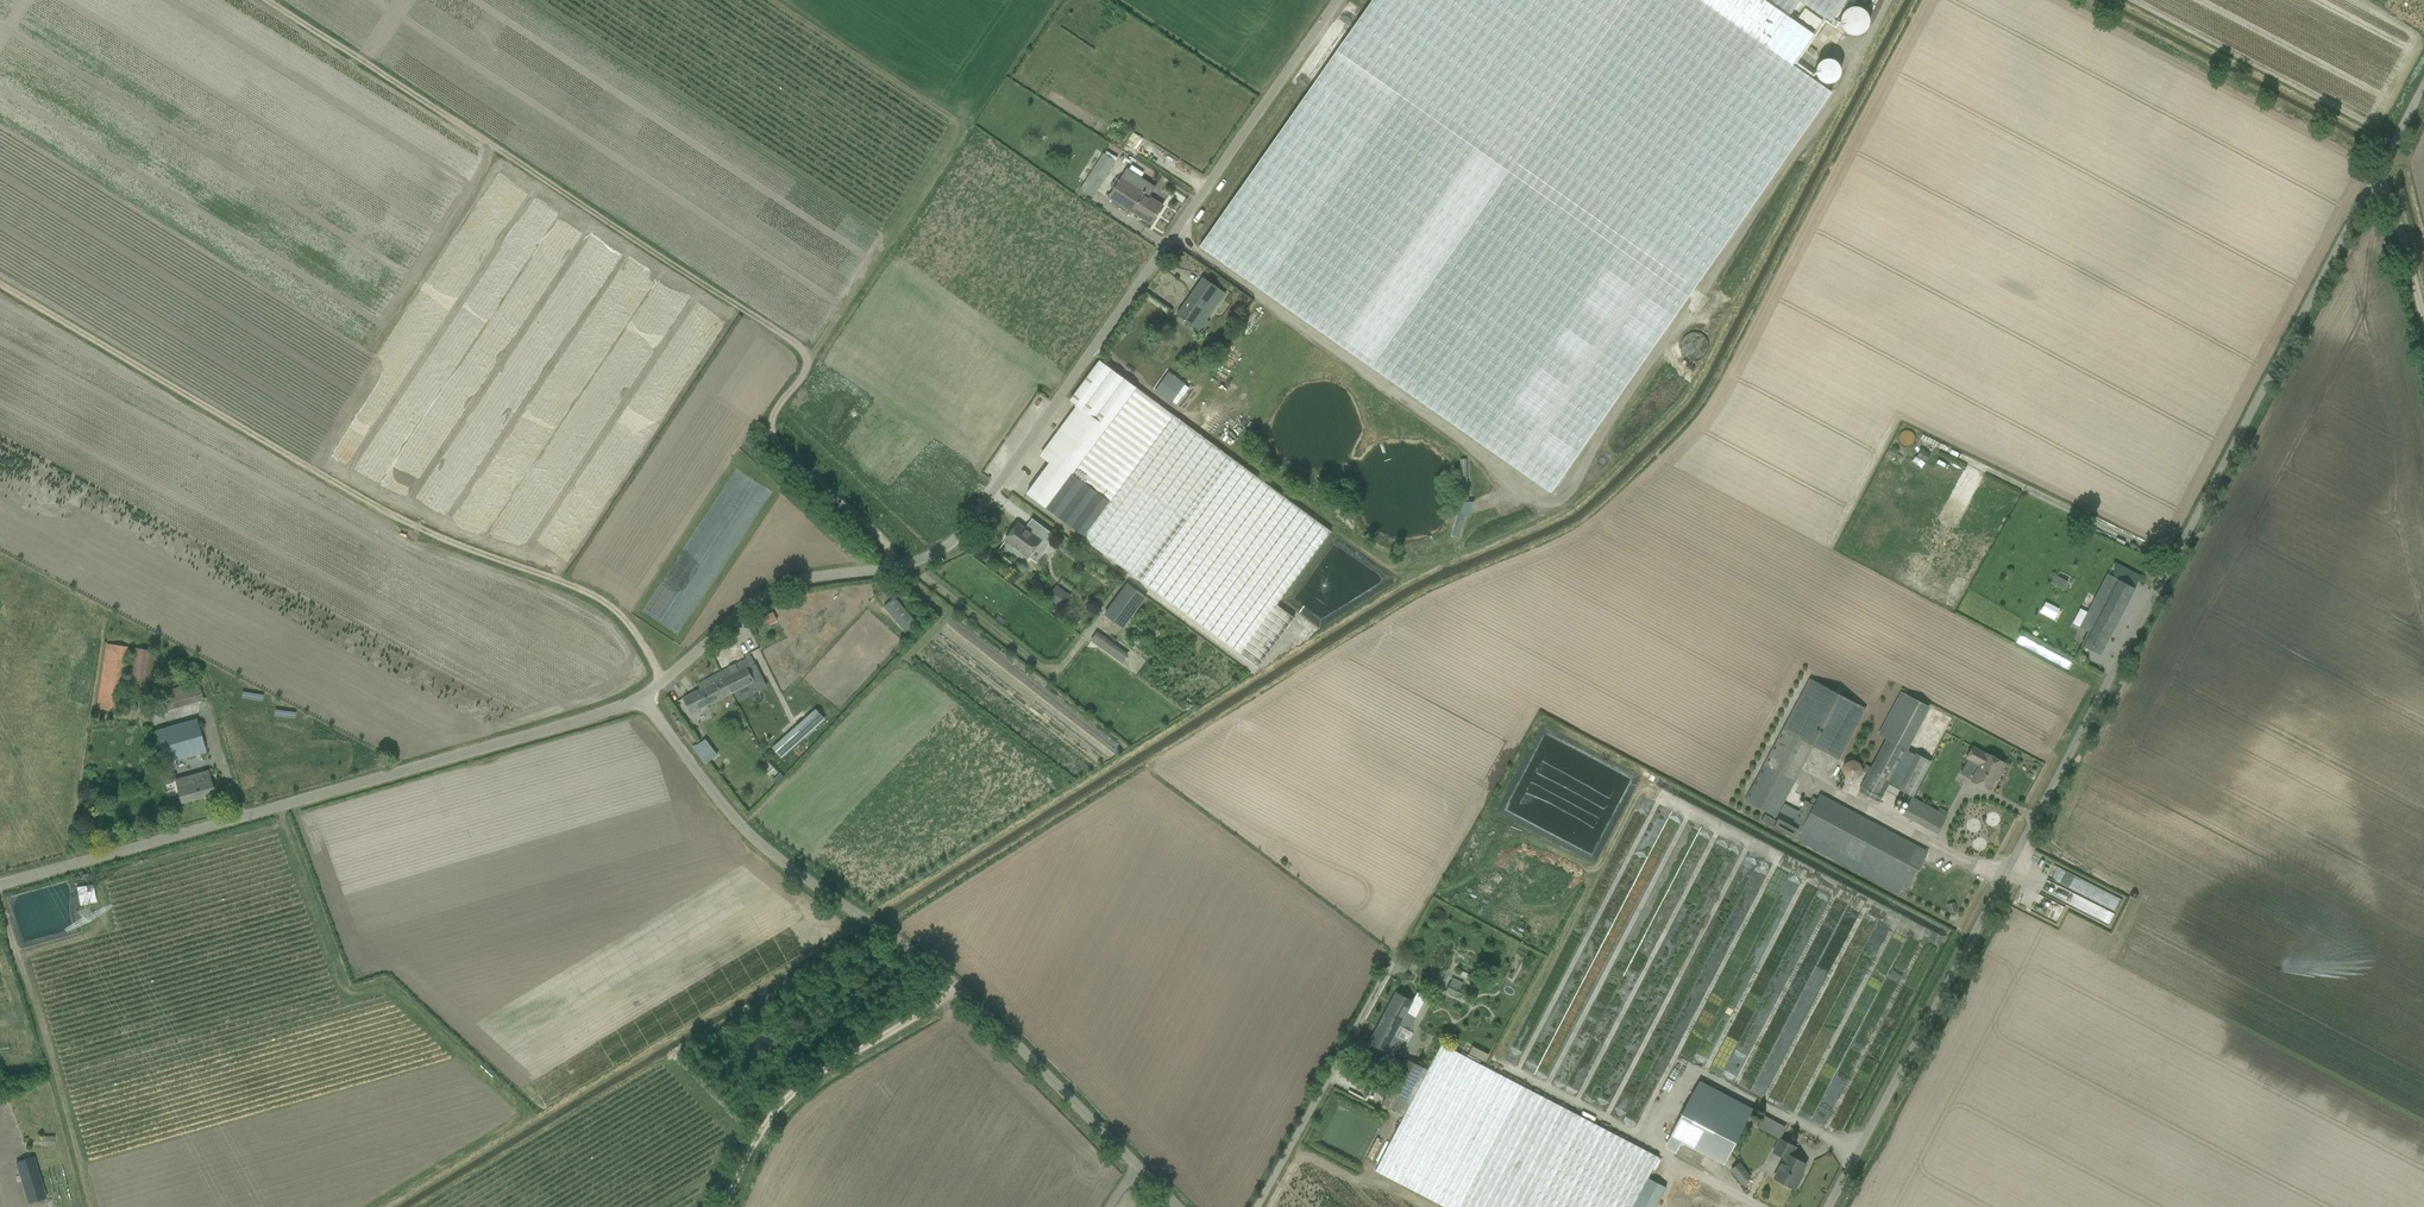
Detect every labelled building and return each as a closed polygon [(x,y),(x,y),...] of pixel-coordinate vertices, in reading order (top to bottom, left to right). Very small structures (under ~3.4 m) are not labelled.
[(1199,247),(1551,493),(1830,93),(1791,66),(1813,34),(1789,17),(1799,1),(1831,23),(1847,0),(1372,0),(1199,247)] [(1844,60),(1818,61),(1819,82),(1845,81),(1844,60)] [(1103,153),(1079,190),(1093,198),(1116,161),(1103,153)] [(1108,197),(1148,222),(1151,224),(1163,205),(1149,196),(1156,187),(1127,168),(1108,197)] [(1225,293),(1203,278),(1177,315),(1192,326),(1200,316),(1206,320),(1225,293)] [(1239,361),(1243,353),(1234,349),(1230,357),(1239,361)] [(1050,463),(1027,494),(1084,536),(1083,538),(1257,667),(1294,618),(1277,605),(1331,532),(1100,361),(1070,400),(1077,406),(1040,456),(1050,463)] [(1175,393),(1183,382),(1169,372),(1155,391),(1171,403),(1178,394),(1175,393)] [(1926,462),(1930,454),(1921,449),(1917,456),(1926,462)] [(1017,524),(1005,540),(1029,557),(1041,541),(1017,524)] [(1053,538),(1046,533),(1043,537),(1050,542),(1053,538)] [(2099,655),(2135,588),(2141,576),(2114,562),(2079,628),(2088,632),(2081,646),(2099,655)] [(2055,575),(2050,583),(2063,590),(2068,581),(2055,575)] [(1062,609),(1068,601),(1053,590),(1047,598),(1062,609)] [(1138,606),(1119,593),(1097,623),(1116,637),(1138,606)] [(883,607),(889,613),(900,603),(895,597),(883,607)] [(1090,641),(1123,664),(1129,654),(1097,631),(1090,641)] [(128,647),(107,644),(96,709),(118,712),(128,647)] [(155,651),(134,648),(127,695),(148,698),(155,651)] [(751,656),(720,672),(723,678),(724,677),(732,693),(746,686),(751,695),(758,691),(754,681),(761,678),(754,663),(751,656)] [(691,714),(732,693),(724,677),(723,678),(720,672),(709,678),(709,679),(698,684),(701,689),(683,698),(691,714)] [(189,684),(194,704),(203,701),(198,681),(189,684)] [(1838,760),(1864,711),(1809,681),(1783,729),(1763,765),(1744,801),(1775,817),(1813,746),(1838,760)] [(154,693),(158,713),(183,707),(177,687),(154,693)] [(815,709),(773,747),(782,758),(825,720),(815,709)] [(167,771),(208,760),(196,719),(155,730),(167,771)] [(706,737),(693,746),(705,764),(718,754),(706,737)] [(1879,802),(1907,749),(1886,738),(1858,791),(1879,802)] [(2000,773),(2005,764),(1972,746),(1965,759),(1979,766),(1971,780),(1989,790),(1998,772),(2000,773)] [(1896,789),(1912,798),(1931,762),(1915,754),(1896,789)] [(175,779),(181,803),(214,794),(208,770),(175,779)] [(1899,894),(1904,886),(1908,888),(1927,852),(1819,794),(1814,805),(1805,800),(1799,812),(1784,804),(1780,812),(1795,820),(1793,822),(1794,822),(1792,826),(1778,819),(1777,821),(1765,815),(1762,821),(1799,840),(1799,842),(1899,894)] [(1946,816),(1936,810),(1912,798),(1903,814),(1937,833),(1946,816)] [(2059,898),(2060,896),(2052,892),(2056,885),(2046,881),(2042,890),(2059,898)] [(79,904),(96,902),(93,883),(76,886),(79,904)] [(2110,925),(2115,912),(2067,891),(2061,904),(2110,925)] [(1947,905),(1949,913),(1957,910),(1955,902),(1947,905)] [(1464,992),(1460,990),(1464,982),(1453,977),(1446,992),(1456,997),(1457,995),(1461,996),(1464,992)] [(1369,1043),(1394,1056),(1415,1017),(1407,1013),(1413,1001),(1396,992),(1369,1043)] [(1406,1059),(1382,1104),(1404,1115),(1375,1171),(1445,1206),(1633,1206),(1659,1157),(1442,1044),(1428,1070),(1406,1059)] [(1468,1054),(1484,1063),(1489,1054),(1472,1045),(1468,1054)] [(1680,1144),(1723,1166),(1752,1110),(1698,1082),(1669,1138),(1680,1144)] [(1762,1114),(1756,1126),(1780,1138),(1787,1126),(1762,1114)] [(1773,1152),(1785,1158),(1779,1168),(1782,1170),(1777,1180),(1795,1189),(1801,1179),(1799,1178),(1806,1164),(1791,1156),(1795,1147),(1780,1139),(1773,1152)] [(33,1157),(16,1162),(29,1203),(46,1198),(33,1157)] [(1736,1177),(1745,1170),(1740,1163),(1730,1170),(1736,1177)]
